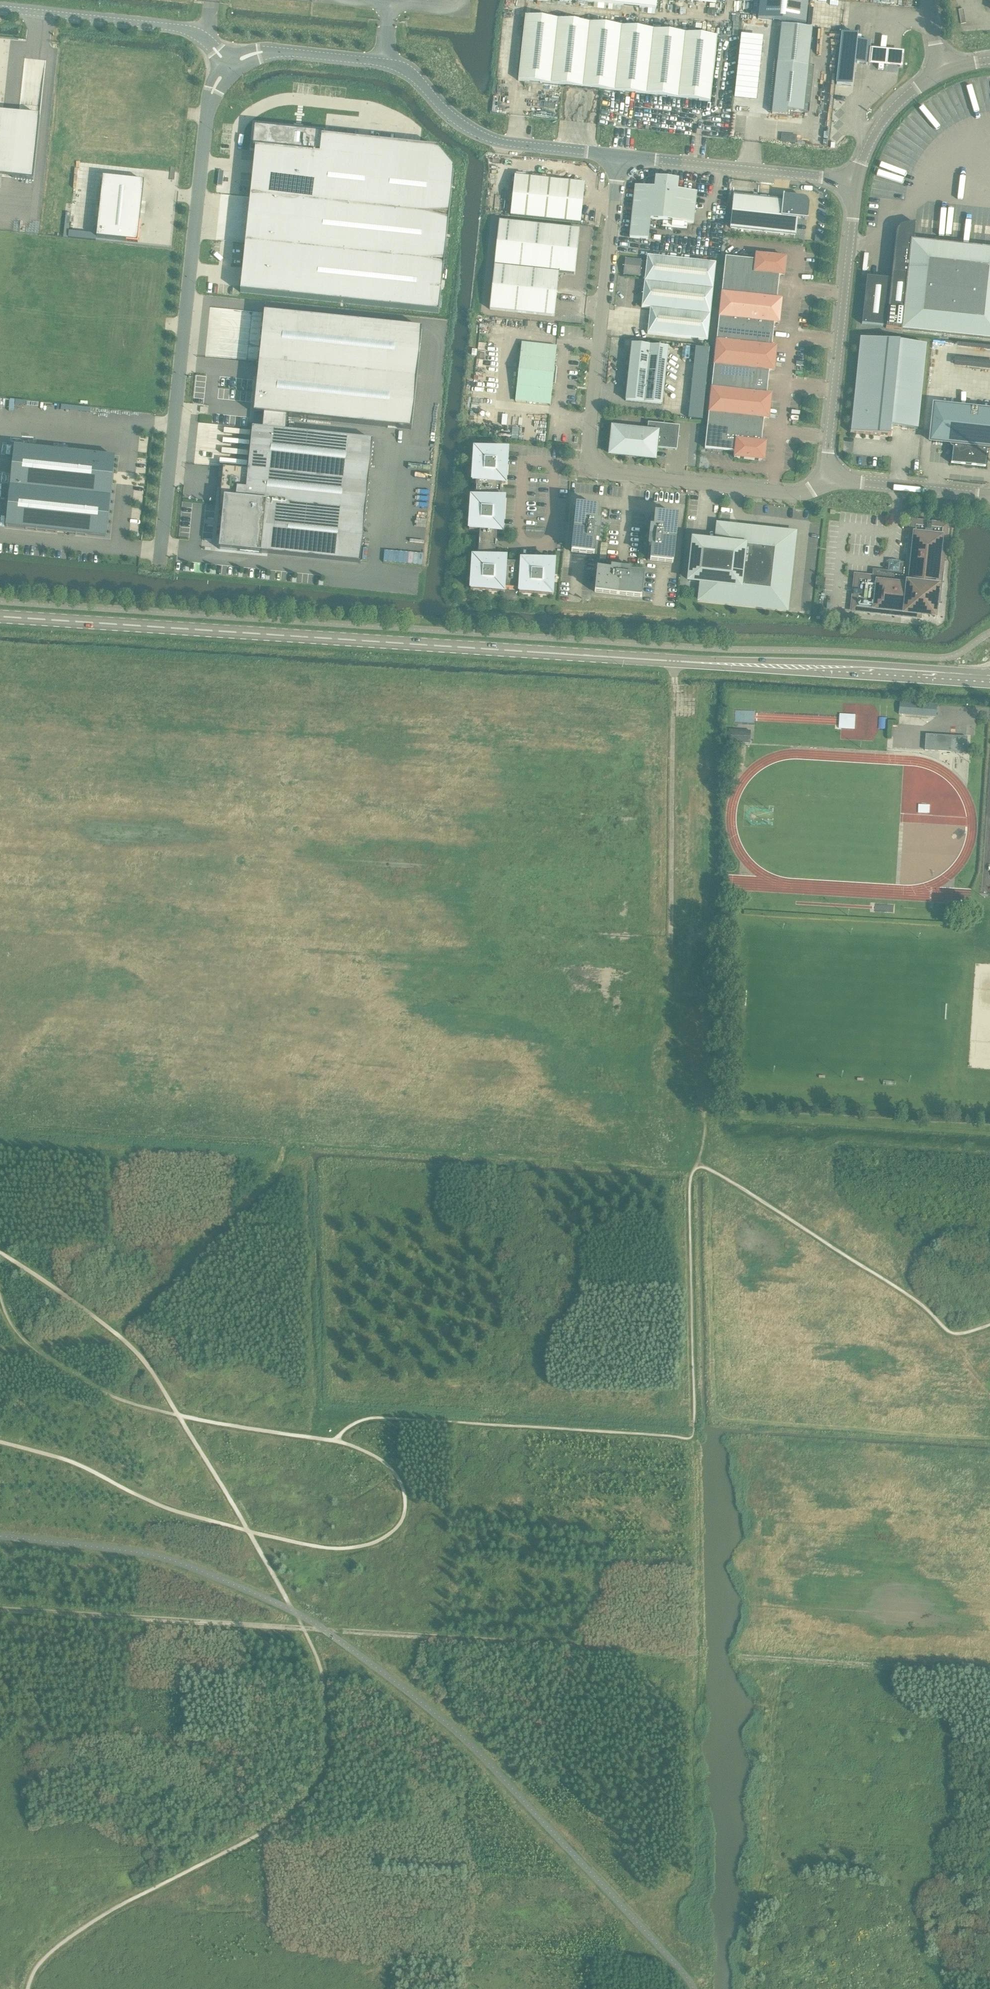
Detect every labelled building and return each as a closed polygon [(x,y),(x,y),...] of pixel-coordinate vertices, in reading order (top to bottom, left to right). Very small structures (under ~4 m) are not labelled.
[(656,10),(657,0),(566,0),(656,10)] [(757,20),(805,25),(808,0),(759,0),(757,20)] [(635,94),(652,95),(659,31),(525,16),(518,81),(562,86),(602,90),(635,94)] [(659,31),(652,95),(710,102),(717,37),(659,31)] [(836,85),(851,86),(854,63),(857,63),(867,64),(868,64),(869,47),(870,41),(856,40),(857,35),(842,33),(836,85)] [(903,51),(869,47),(868,64),(902,67),(903,51)] [(777,63),(772,114),(777,115),(787,116),(788,111),(793,112),(803,112),(808,67),(777,63)] [(2,177),(33,180),(40,116),(39,116),(19,114),(3,112),(0,112),(0,177),(2,177)] [(254,126),(252,148),(255,149),(255,150),(255,151),(250,197),(250,198),(245,243),(240,293),(439,314),(454,169),(437,148),(324,136),(323,136),(322,136),(322,133),(254,126)] [(781,134),(781,143),(796,144),(797,136),(781,134)] [(510,216),(580,223),(584,184),(515,176),(510,216)] [(103,177),(96,238),(138,242),(144,181),(103,177)] [(696,193),(677,190),(678,180),(655,178),(654,188),(635,186),(629,238),(648,239),(650,219),(693,224),(693,220),(696,193)] [(802,198),(784,196),(784,195),(783,195),(782,201),(734,196),(730,229),(795,235),(796,219),(808,220),(808,219),(806,219),(808,206),(808,204),(807,202),(805,200),(804,199),(802,199),(802,198)] [(489,310),(554,317),(558,273),(574,274),(579,230),(499,221),(489,310)] [(861,324),(885,327),(885,329),(989,340),(989,251),(913,243),(915,223),(903,225),(898,229),(895,234),(890,279),(890,280),(866,277),(861,324)] [(755,255),(755,261),(754,273),(779,275),(779,276),(784,276),(786,258),(755,255)] [(650,309),(647,334),(707,341),(715,263),(647,256),(646,262),(640,262),(641,260),(625,258),(623,275),(639,277),(639,275),(644,276),(641,308),(650,309)] [(725,257),(722,282),(778,288),(779,276),(779,275),(754,273),(755,261),(725,257)] [(722,282),(720,305),(780,312),(781,300),(776,299),(778,288),(722,282)] [(720,305),(717,329),(772,335),(774,324),(779,324),(780,312),(720,305)] [(264,415),(263,429),(286,431),(287,417),(411,430),(422,329),(264,313),(259,363),(254,414),(264,415)] [(717,329),(715,353),(775,360),(776,347),(771,347),(772,335),(717,329)] [(850,433),(890,437),(891,426),(917,429),(926,345),(860,338),(850,433)] [(515,401),(550,405),(552,384),(555,384),(557,368),(554,368),(556,347),(521,343),(515,401)] [(625,401),(661,405),(667,349),(631,345),(625,401)] [(696,347),(695,356),(707,357),(708,349),(696,347)] [(715,353),(712,377),(767,383),(768,371),(773,372),(775,360),(715,353)] [(712,377),(709,401),(770,407),(771,395),(766,395),(767,383),(712,377)] [(709,401),(707,425),(762,431),(763,419),(768,419),(770,407),(709,401)] [(962,464),(974,465),(985,467),(986,452),(987,452),(989,451),(989,450),(989,412),(934,406),(930,442),(953,444),(951,464),(962,464)] [(609,454),(654,459),(655,448),(676,450),(679,426),(647,423),(647,431),(612,427),(609,454)] [(762,431),(707,425),(704,449),(734,452),(733,458),(764,461),(766,443),(761,442),(762,431)] [(218,518),(217,528),(219,528),(221,528),(219,548),(219,549),(220,549),(237,551),(238,551),(260,553),(262,554),(262,553),(360,563),(372,440),(286,431),(263,429),(252,428),(248,470),(222,467),(222,468),(218,508),(223,509),(222,518),(220,518),(218,518)] [(114,458),(14,447),(6,528),(106,538),(114,458)] [(519,589),(518,593),(552,595),(554,562),(521,560),(520,563),(505,562),(505,559),(494,558),(496,532),(502,532),(504,499),(500,499),(501,483),(505,484),(507,450),(474,448),(472,481),(475,482),(474,497),(471,497),(468,530),(479,531),(478,557),(472,556),(470,590),(503,592),(503,588),(519,589)] [(576,506),(571,553),(572,553),(596,556),(601,509),(577,506),(576,506)] [(677,517),(652,514),(647,561),(672,564),(677,517)] [(852,595),(855,596),(854,601),(853,600),(852,609),(915,615),(915,613),(932,615),(934,617),(935,617),(933,615),(935,597),(937,597),(944,525),(936,524),(936,526),(931,525),(931,523),(926,522),(926,525),(913,523),(909,563),(899,562),(898,568),(892,567),(892,571),(872,569),(871,579),(857,578),(855,591),(853,591),(852,595)] [(699,600),(786,610),(794,534),(718,525),(716,543),(693,541),(689,581),(701,582),(699,600)] [(595,592),(595,593),(641,598),(641,597),(644,573),(597,568),(595,592)] [(815,587),(824,588),(826,578),(816,577),(815,587)] [(900,702),(899,714),(936,717),(937,705),(900,702)] [(729,730),(728,742),(738,743),(749,743),(750,731),(729,730)] [(924,750),(966,753),(967,737),(925,735),(924,750)] [(746,748),(738,746),(735,765),(737,765),(743,766),(746,748)]
